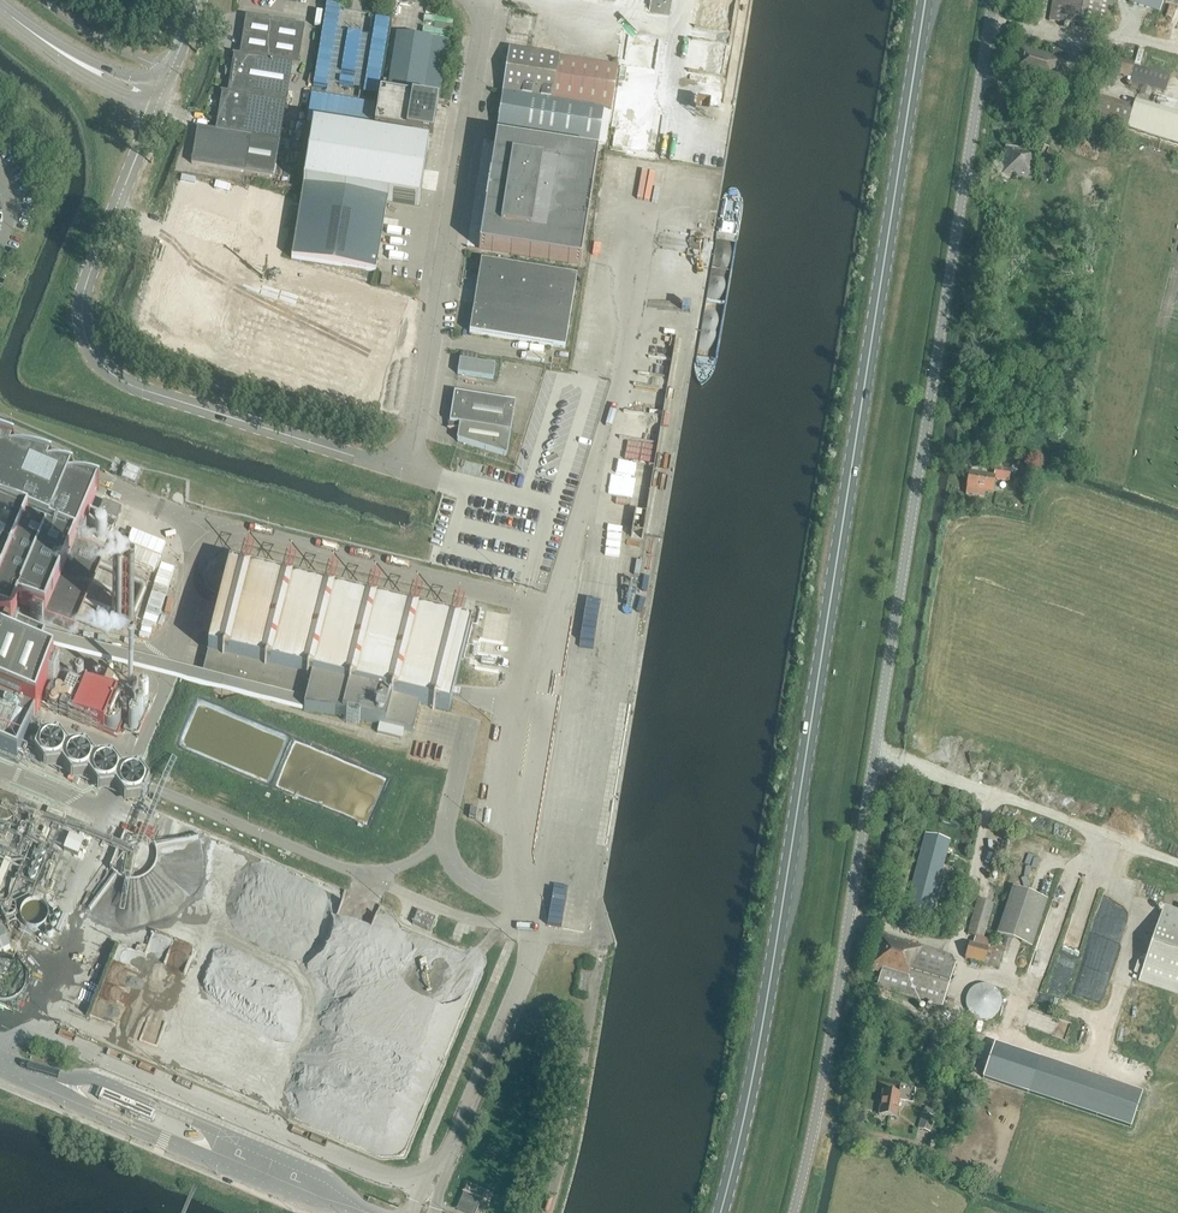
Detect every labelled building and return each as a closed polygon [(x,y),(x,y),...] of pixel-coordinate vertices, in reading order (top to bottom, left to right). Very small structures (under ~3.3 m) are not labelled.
[(653,2),(650,1),(650,2),(649,8),(649,10),(654,11),(654,9),(669,11),(671,0),(653,0),(653,2)] [(1107,30),(1112,0),(1053,0),(1049,20),(1107,30)] [(1128,2),(1160,12),(1164,0),(1129,0),(1128,2)] [(274,178),(279,143),(285,105),(287,105),(287,104),(286,103),(292,66),(299,67),(299,66),(298,66),(298,61),(300,61),(300,58),(299,58),(304,27),(246,17),(239,55),(232,54),(232,56),(234,56),(230,74),(227,94),(220,92),(220,94),(221,94),(215,132),(195,129),(195,130),(196,131),(191,165),(274,178)] [(387,89),(440,98),(449,41),(396,33),(387,89)] [(1060,70),(1066,54),(1053,50),(1051,57),(1016,46),(1006,74),(1056,91),(1062,71),(1060,70)] [(497,128),(598,144),(604,108),(610,109),(617,66),(558,56),(509,49),(497,128)] [(1123,60),(1124,56),(1114,53),(1113,57),(1107,56),(1103,70),(1129,77),(1128,82),(1166,92),(1170,75),(1145,69),(1145,66),(1134,63),(1123,60)] [(375,124),(374,128),(433,138),(433,133),(434,130),(436,116),(438,103),(380,93),(375,124)] [(1088,116),(1127,128),(1134,107),(1094,95),(1088,116)] [(419,205),(428,148),(312,129),(291,259),(376,272),(387,200),(419,205)] [(482,229),(479,249),(581,265),(598,156),(496,140),(493,160),(490,177),(485,212),(482,229)] [(1001,176),(1033,179),(1036,151),(1004,148),(1001,176)] [(469,333),(565,349),(576,277),(481,261),(469,333)] [(392,275),(382,274),(380,285),(390,287),(392,275)] [(457,375),(493,380),(495,366),(459,360),(457,375)] [(510,433),(515,403),(454,394),(449,423),(452,424),(453,430),(459,429),(457,441),(507,457),(510,433)] [(11,625),(18,608),(71,631),(103,556),(77,544),(95,500),(0,460),(0,621),(11,625)] [(1009,481),(1010,471),(995,468),(994,476),(969,473),(967,487),(967,488),(966,494),(984,497),(985,490),(993,491),(995,479),(1009,481)] [(449,711),(451,702),(452,700),(471,623),(456,619),(456,617),(455,617),(454,619),(414,609),(414,607),(413,606),(412,608),(372,598),(372,597),(371,596),(370,598),(330,588),(330,586),(329,586),(328,588),(288,578),(288,576),(287,576),(286,578),(246,568),(246,566),(245,565),(244,567),(230,564),(202,678),(305,704),(304,706),(347,716),(346,723),(358,726),(360,720),(413,732),(420,704),(433,707),(432,709),(434,710),(434,707),(449,711)] [(469,818),(476,819),(477,809),(471,808),(469,818)] [(906,907),(931,913),(940,877),(949,841),(925,835),(906,907)] [(999,935),(1032,946),(1048,900),(1014,888),(999,935)] [(965,959),(999,968),(1004,948),(990,943),(990,942),(983,940),(994,904),(977,899),(967,934),(976,937),(975,945),(969,943),(965,959)] [(1177,997),(1177,911),(1165,906),(1139,984),(1177,997)] [(418,911),(412,924),(430,931),(436,918),(418,911)] [(880,973),(876,987),(941,1007),(956,958),(878,934),(867,968),(880,973)] [(1002,1002),(1002,997),(1000,993),(998,990),(996,987),(992,984),(989,983),(986,982),(982,982),(979,982),(975,983),(971,985),(968,988),(965,991),(963,994),(962,998),(962,1002),(962,1006),(964,1010),(966,1014),(968,1016),(971,1019),(975,1021),(981,1022),(985,1022),(989,1021),(993,1019),(996,1016),(999,1013),(1001,1010),(1002,1006),(1002,1002)] [(1039,1061),(993,1046),(982,1080),(1029,1095),(1039,1061)] [(879,1115),(896,1118),(900,1094),(883,1091),(879,1115)] [(918,1129),(930,1132),(934,1117),(922,1114),(918,1129)] [(467,1184),(456,1209),(465,1212),(475,1212),(484,1192),(467,1184)]
